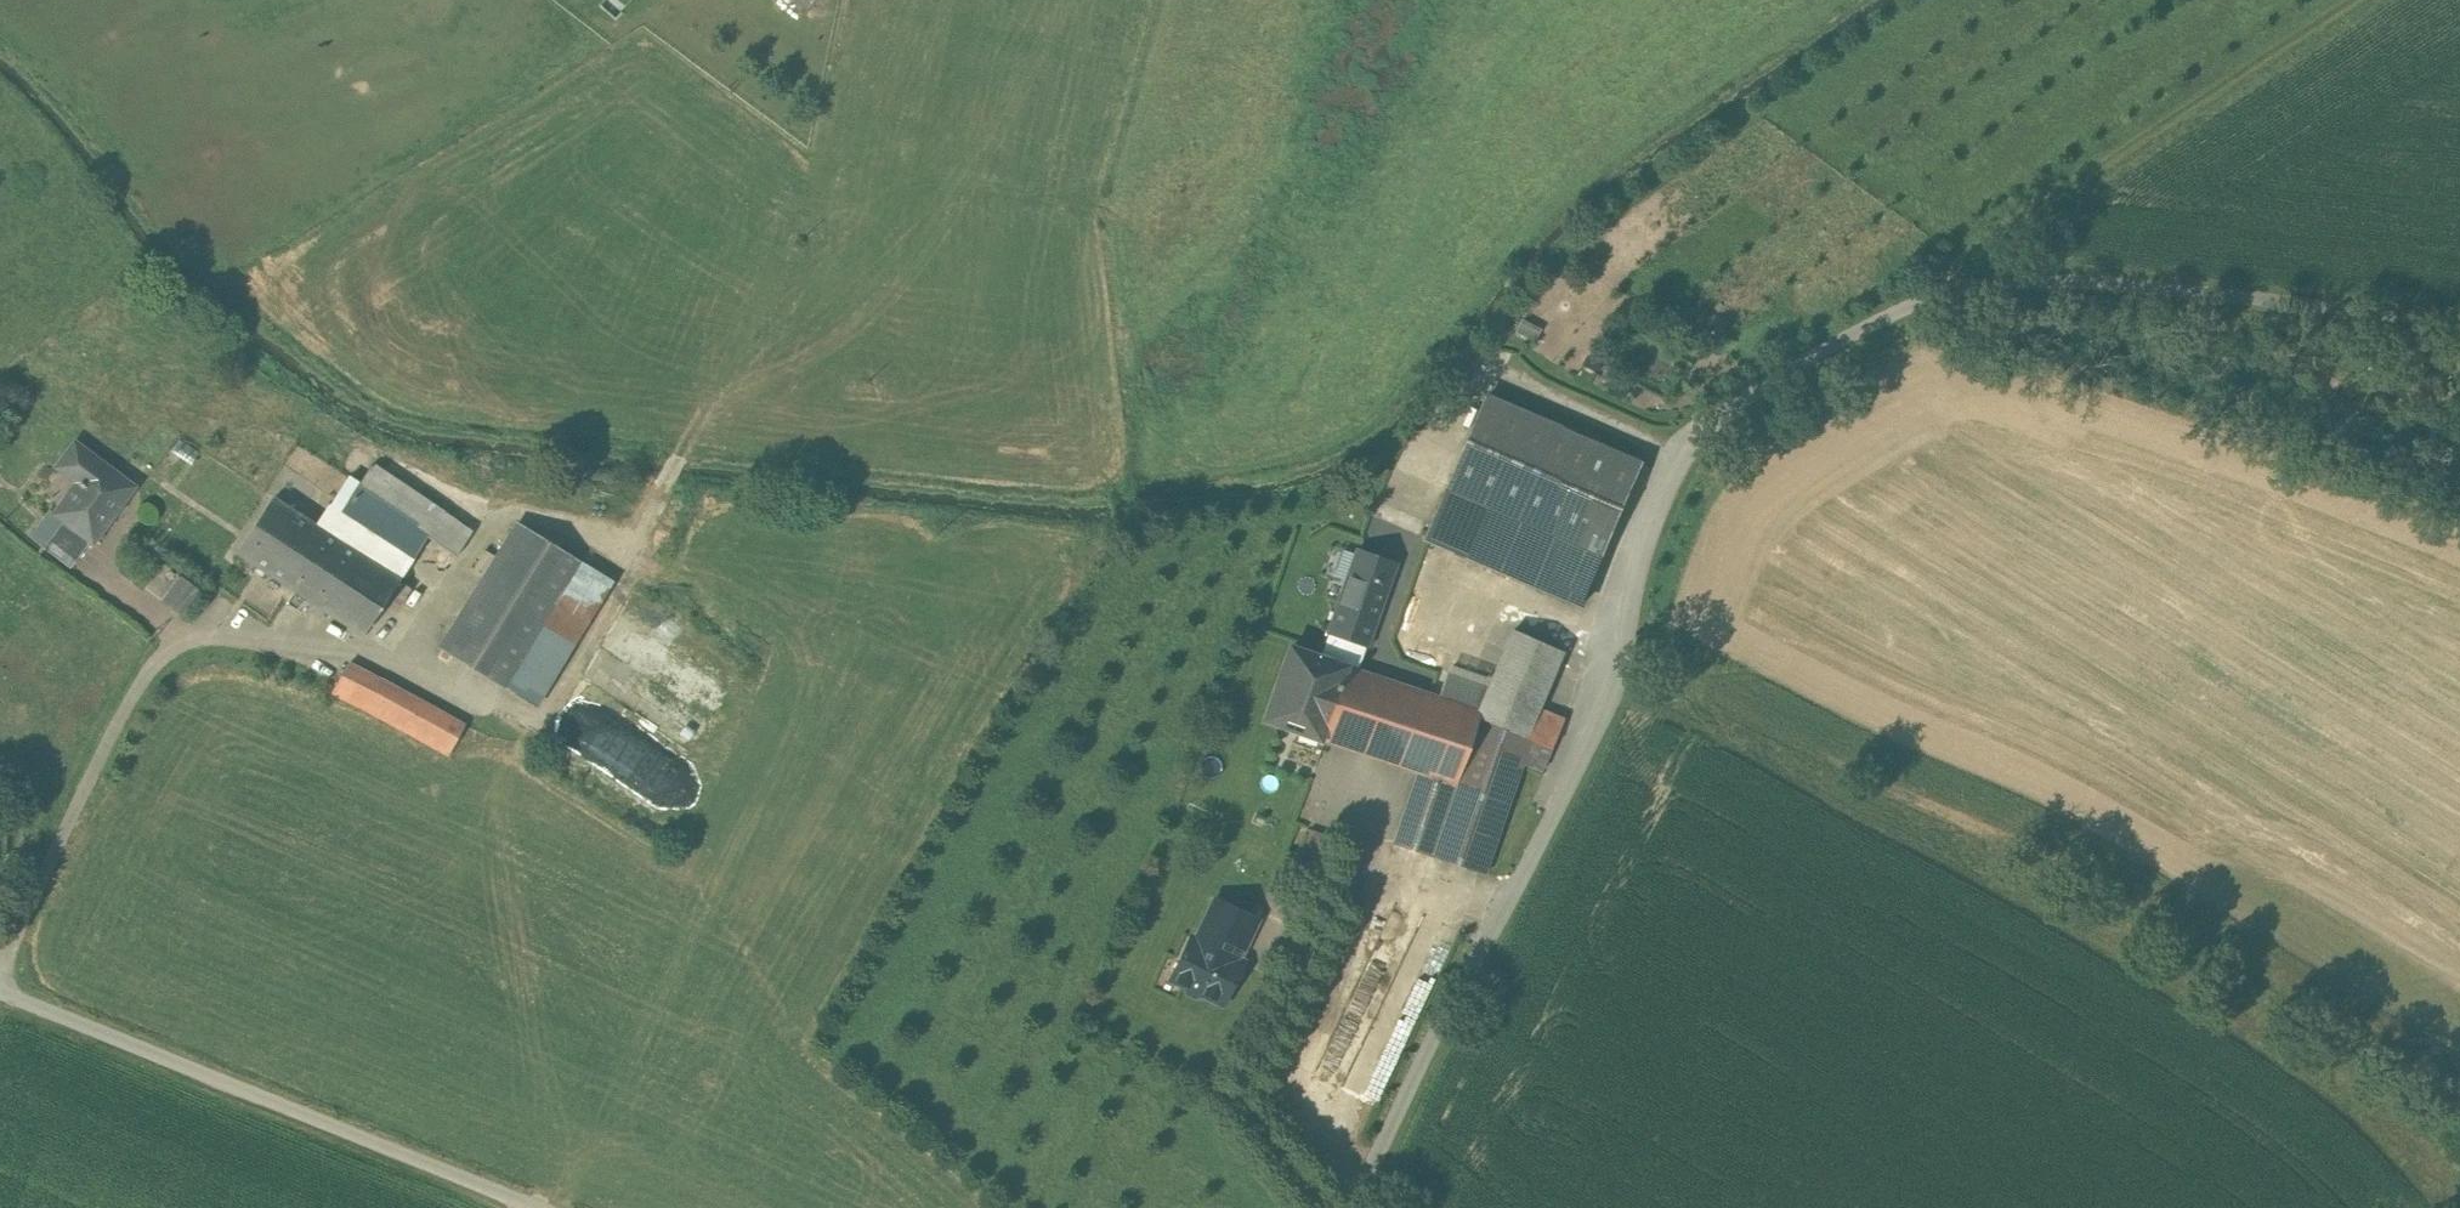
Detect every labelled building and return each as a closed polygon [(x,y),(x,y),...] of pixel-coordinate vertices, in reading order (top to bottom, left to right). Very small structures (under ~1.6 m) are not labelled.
[(802,15),(816,0),(786,0),(802,15)] [(1642,464),(1487,396),(1425,538),(1580,606),(1642,464)] [(133,486),(80,447),(75,443),(58,466),(78,482),(55,513),(64,520),(91,540),(92,541),(133,486)] [(335,497),(345,503),(355,487),(429,535),(428,537),(456,556),(472,533),(372,465),(360,483),(348,476),(335,497)] [(340,510),(351,518),(414,558),(428,537),(429,535),(355,487),(345,503),(340,510)] [(318,526),(273,497),(238,551),(364,634),(387,598),(400,580),(336,538),(318,526)] [(345,503),(335,497),(318,526),(336,538),(351,518),(340,510),(345,503)] [(62,522),(43,548),(70,568),(91,540),(64,520),(62,522)] [(582,561),(518,522),(497,556),(484,578),(441,647),(504,686),(582,561)] [(472,571),(484,578),(497,556),(486,549),(472,571)] [(1346,589),(1380,601),(1393,565),(1358,552),(1346,589)] [(582,561),(504,686),(532,702),(608,578),(582,561)] [(167,602),(187,611),(199,583),(179,574),(167,602)] [(400,580),(387,598),(399,606),(411,587),(400,580)] [(1380,601),(1346,589),(1321,657),(1354,672),(1380,601)] [(1513,630),(1489,687),(1477,713),(1551,748),(1564,720),(1537,708),(1562,650),(1513,630)] [(1433,698),(1354,672),(1321,657),(1291,646),(1265,720),(1300,732),(1302,725),(1321,731),(1318,738),(1320,739),(1321,735),(1360,748),(1410,764),(1433,698)] [(332,691),(363,708),(379,678),(348,661),(332,691)] [(1438,700),(1477,713),(1489,687),(1446,673),(1438,700)] [(363,708),(385,719),(401,690),(379,678),(363,708)] [(465,724),(401,690),(385,719),(448,754),(465,724)] [(1438,700),(1433,698),(1410,764),(1421,768),(1395,842),(1485,872),(1522,764),(1541,771),(1551,748),(1477,713),(1438,700)] [(1336,837),(1310,828),(1302,853),(1328,863),(1336,837)] [(1215,899),(1196,939),(1191,937),(1179,960),(1189,965),(1181,983),(1185,985),(1187,991),(1195,995),(1202,993),(1222,1003),(1233,980),(1240,978),(1242,972),(1240,965),(1242,961),(1215,948),(1216,946),(1221,936),(1228,939),(1243,946),(1256,919),(1215,899)] [(1216,946),(1215,948),(1242,961),(1243,946),(1221,936),(1216,946)] [(1181,983),(1189,965),(1179,960),(1171,978),(1181,983)]
